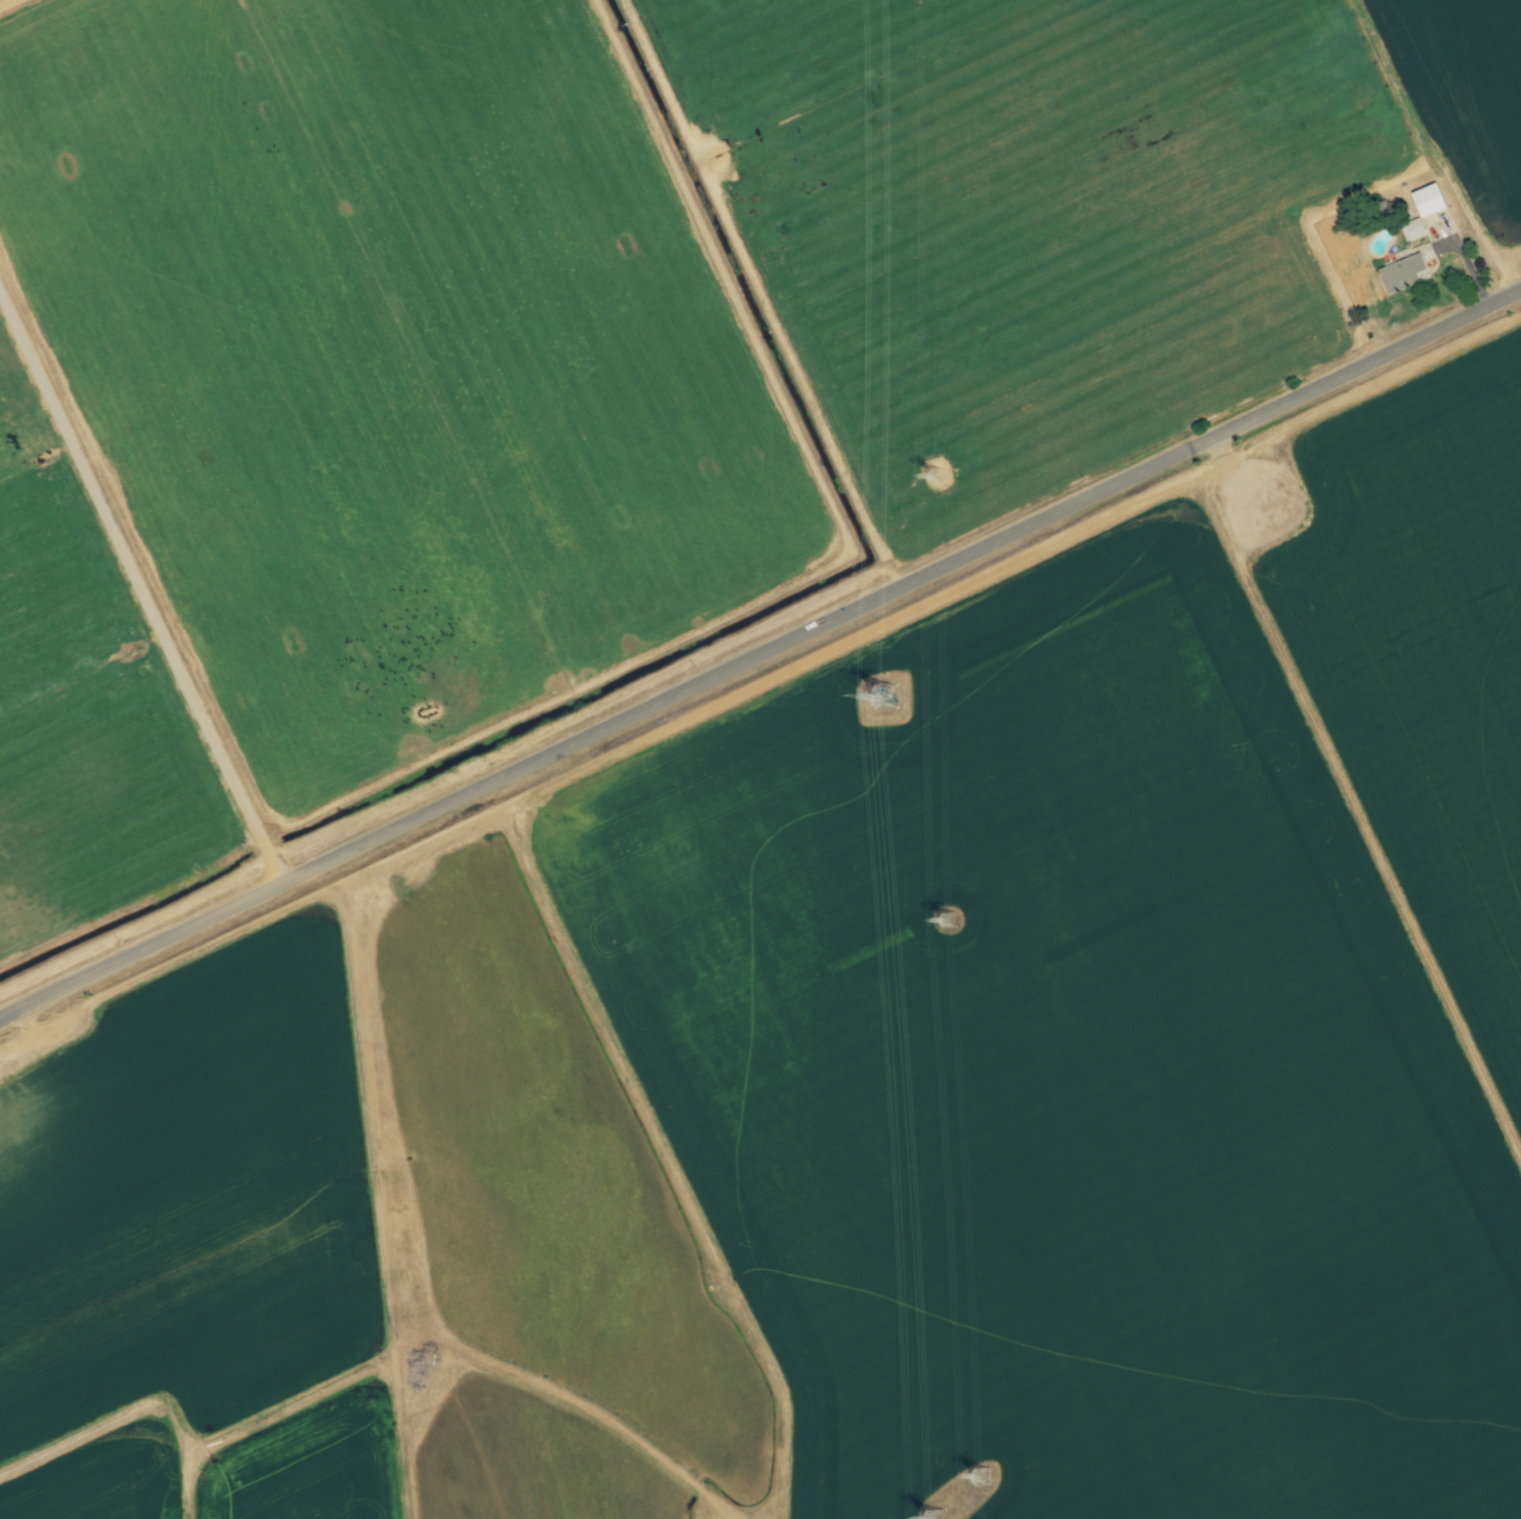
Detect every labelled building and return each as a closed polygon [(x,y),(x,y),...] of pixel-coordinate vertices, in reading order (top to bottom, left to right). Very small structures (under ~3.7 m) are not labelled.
[(1413,193),(1422,218),(1447,208),(1438,183),(1413,193)] [(1426,233),(1420,220),(1404,227),(1410,240),(1426,233)] [(1379,270),(1389,295),(1421,282),(1418,274),(1427,270),(1421,253),(1379,270)]
